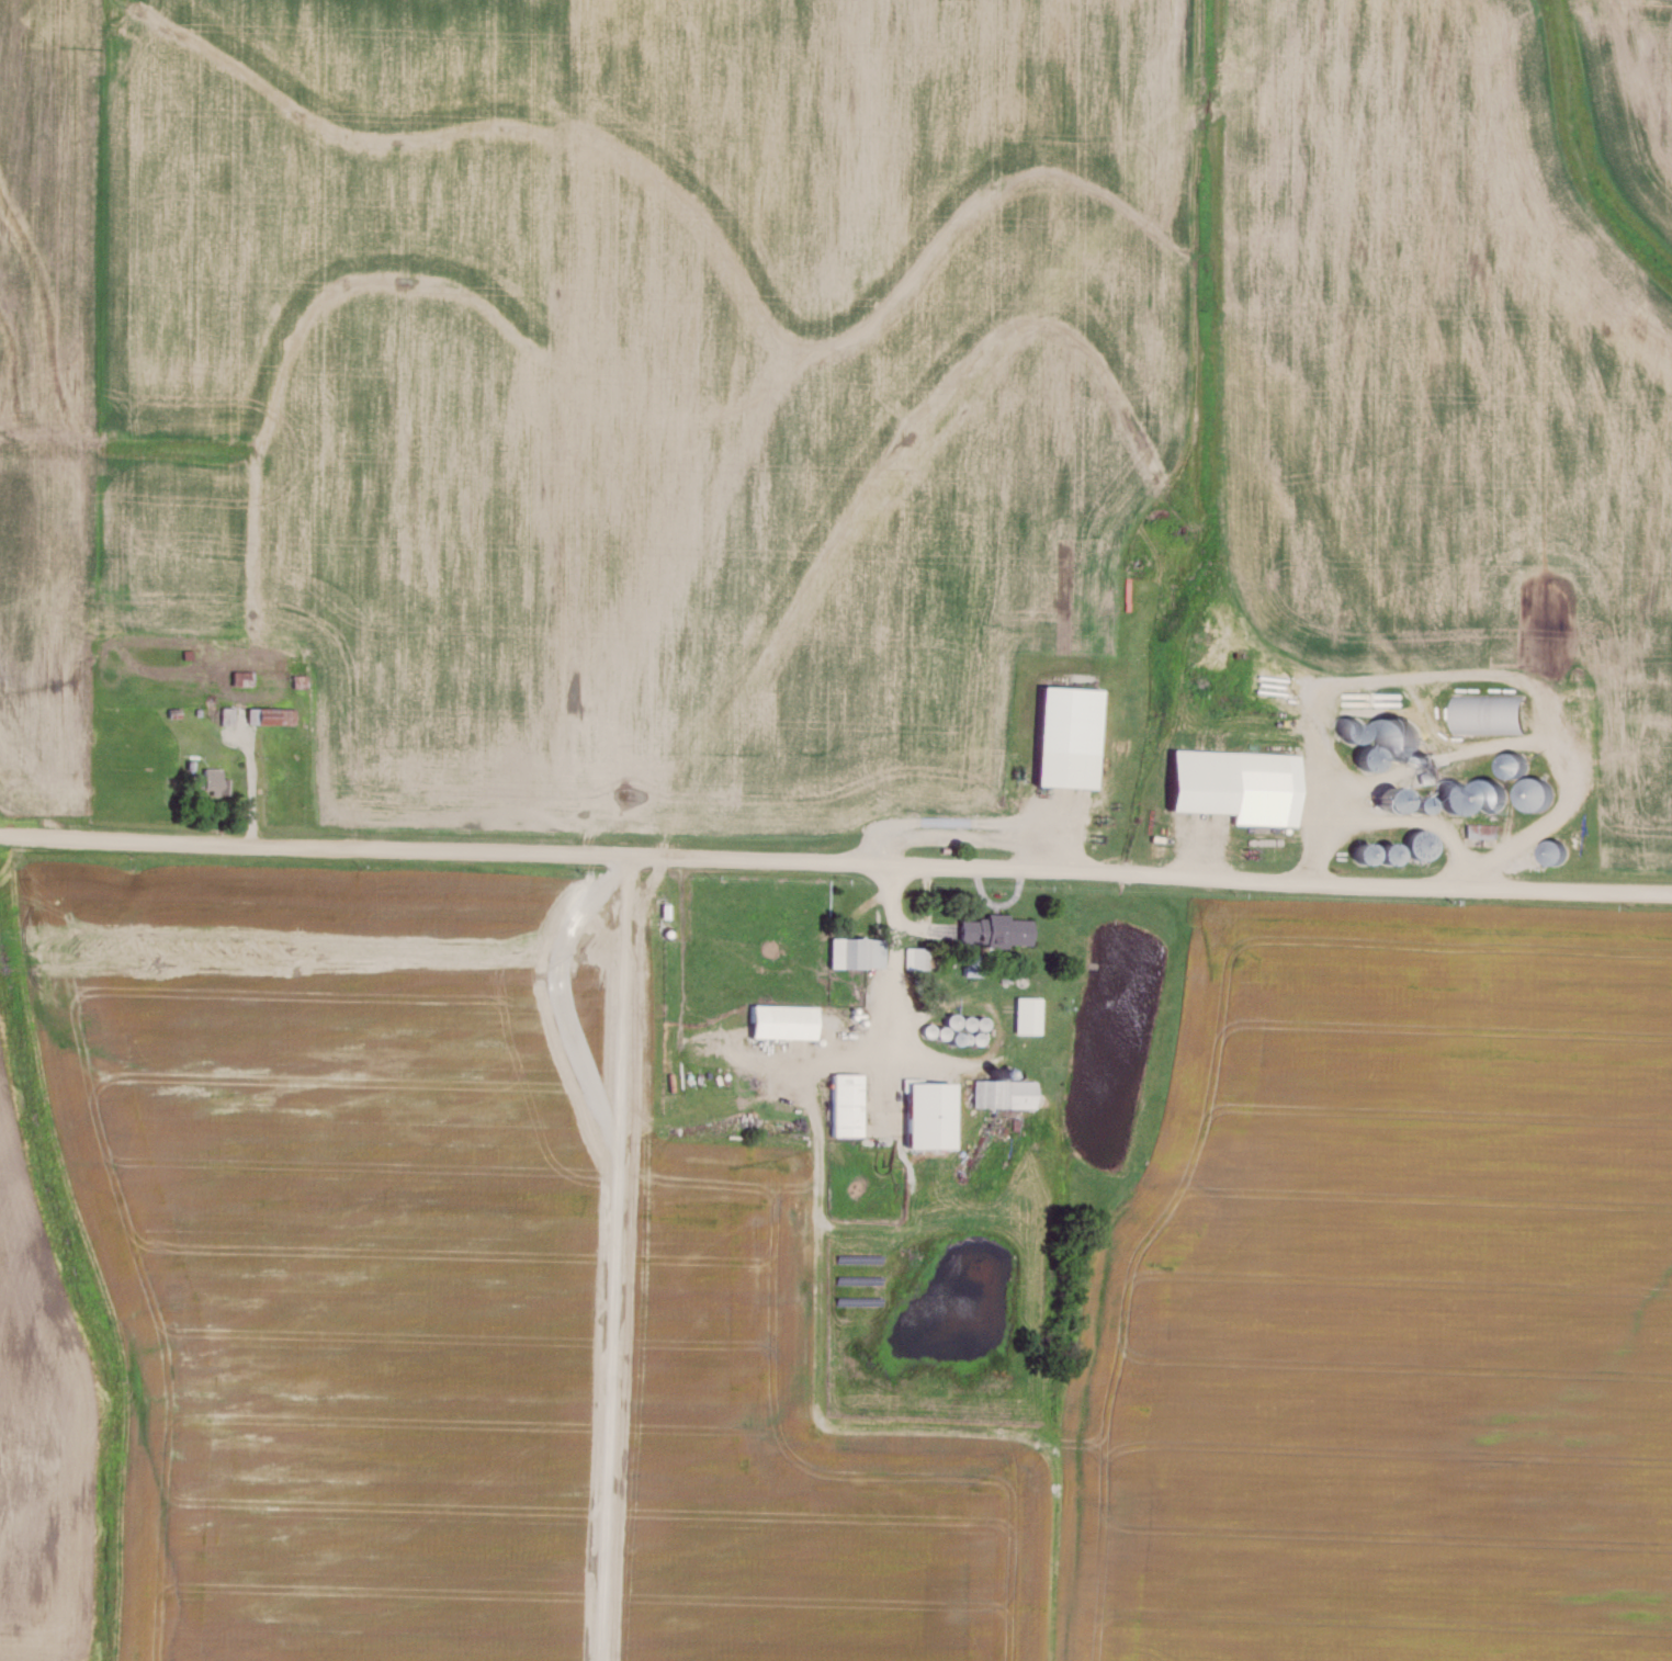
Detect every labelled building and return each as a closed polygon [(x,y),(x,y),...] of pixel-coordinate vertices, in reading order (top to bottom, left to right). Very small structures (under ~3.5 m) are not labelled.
[(1035,785),(1096,787),(1100,688),(1039,685),(1035,785)] [(1421,760),(1422,721),(1384,720),(1383,759),(1421,760)] [(1296,825),(1299,752),(1172,748),(1170,810),(1232,812),(1232,823),(1296,825)] [(198,788),(209,788),(209,793),(227,793),(227,777),(220,777),(220,767),(199,766),(198,788)] [(1465,837),(1499,838),(1499,823),(1465,822),(1465,837)] [(1030,942),(1030,918),(1006,918),(1006,912),(985,912),(985,918),(959,918),(959,942),(1030,942)] [(829,966),(883,967),(884,937),(830,937),(829,966)] [(919,968),(920,946),(905,946),(905,967),(919,968)] [(920,967),(928,967),(929,950),(921,950),(920,967)] [(980,975),(980,953),(965,953),(964,974),(980,975)] [(1014,1032),(1039,1032),(1039,996),(1015,996),(1014,1032)] [(750,1036),(815,1038),(816,1005),(751,1003),(750,1036)] [(861,1072),(832,1072),(833,1135),(862,1135),(861,1072)] [(906,1149),(953,1148),(952,1082),(921,1083),(921,1076),(905,1077),(906,1149)] [(1035,1107),(1036,1080),(996,1079),(974,1079),(973,1106),(1035,1107)]
